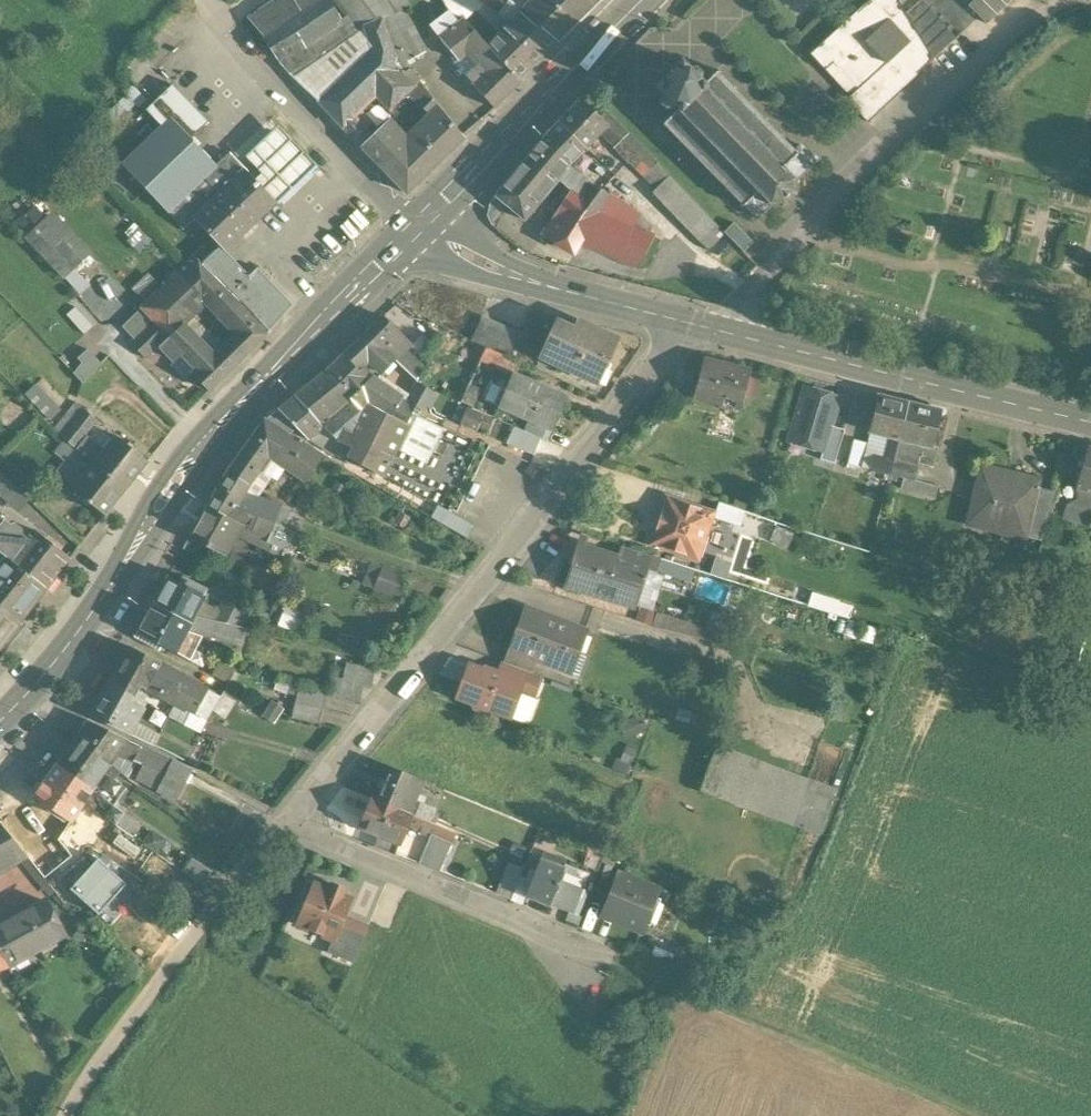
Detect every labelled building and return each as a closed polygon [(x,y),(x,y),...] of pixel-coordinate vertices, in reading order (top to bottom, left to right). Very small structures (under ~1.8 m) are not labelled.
[(250,21),(263,36),(280,61),(342,21),(331,0),(283,0),(250,21)] [(280,61),(317,101),(372,48),(364,28),(357,31),(333,0),(331,0),(342,21),(280,61)] [(357,31),(364,28),(364,26),(382,19),(383,21),(398,12),(389,0),(333,0),(357,31)] [(406,0),(389,0),(398,12),(383,21),(402,73),(411,70),(407,62),(426,51),(403,9),(410,6),(406,0)] [(449,3),(462,21),(465,18),(483,1),(492,8),(493,7),(512,23),(522,12),(507,0),(452,0),(449,3)] [(522,12),(557,41),(598,0),(535,0),(522,12)] [(811,54),(825,70),(834,62),(859,89),(847,100),(868,122),(919,74),(918,74),(934,59),(907,14),(898,0),(870,0),(811,54)] [(907,14),(934,59),(956,38),(924,0),(921,0),(907,14)] [(969,5),(988,24),(1012,0),(975,0),(969,5)] [(450,10),(432,24),(432,29),(441,39),(458,24),(450,10)] [(512,23),(489,46),(520,79),(520,78),(557,41),(522,12),(512,23)] [(489,46),(484,41),(465,18),(462,21),(458,24),(441,39),(458,60),(468,52),(480,64),(467,76),(480,92),(494,108),(522,81),(520,78),(520,79),(489,46)] [(383,21),(382,19),(364,26),(364,28),(372,48),(317,101),(343,128),(361,111),(375,96),(390,111),(394,107),(410,92),(409,91),(420,81),(411,70),(402,73),(383,21)] [(705,78),(697,69),(690,70),(689,71),(681,62),(655,87),(663,96),(662,97),(661,103),(670,112),(663,120),(665,122),(664,123),(664,124),(662,126),(665,129),(667,126),(680,140),(678,142),(680,145),(683,142),(696,156),(693,158),(696,161),(698,158),(711,172),(709,174),(711,177),(714,174),(727,188),(724,190),(727,193),(729,190),(743,203),(740,206),(742,209),(745,206),(757,218),(769,207),(770,207),(771,204),(781,204),(783,207),(786,206),(785,203),(792,196),(796,197),(797,194),(794,192),(794,182),(797,180),(797,179),(818,159),(812,153),(809,155),(801,146),(794,153),(781,139),(784,137),(781,134),(779,137),(766,123),(768,121),(766,119),(763,121),(750,108),(753,105),(750,103),(748,105),(735,91),(737,89),(735,87),(732,89),(719,75),(722,73),(719,71),(717,73),(716,73),(715,73),(713,71),(705,78)] [(469,103),(449,79),(430,94),(434,99),(463,136),(481,121),(494,108),(480,92),(469,103)] [(420,81),(409,91),(410,92),(424,110),(425,110),(424,109),(434,99),(430,94),(420,81)] [(209,122),(173,84),(146,110),(161,126),(171,117),(191,139),(209,122)] [(463,136),(434,99),(424,109),(425,110),(431,116),(406,141),(432,170),(465,138),(463,136)] [(599,120),(580,100),(559,122),(586,148),(601,134),(606,127),(599,120)] [(394,107),(390,111),(396,117),(400,113),(394,107)] [(361,111),(343,128),(362,148),(373,137),(366,129),(372,123),(361,111)] [(628,134),(606,112),(599,120),(606,127),(601,134),(614,148),(628,134)] [(191,139),(171,117),(161,126),(122,164),(184,229),(194,219),(193,218),(243,170),(229,155),(230,154),(229,153),(217,165),(191,139)] [(406,141),(389,122),(373,137),(362,148),(407,194),(432,170),(406,141)] [(586,148),(559,122),(540,142),(566,169),(568,167),(586,148)] [(257,144),(245,156),(262,174),(255,180),(273,199),(279,205),(298,186),(318,167),(277,125),(257,144)] [(601,134),(586,148),(600,162),(614,148),(601,134)] [(671,178),(628,134),(614,148),(620,154),(619,155),(629,165),(630,163),(657,191),(671,178)] [(566,169),(540,142),(529,155),(556,180),(566,169)] [(529,155),(503,187),(520,200),(533,209),(555,182),(556,180),(529,155)] [(566,169),(556,180),(555,182),(566,187),(572,190),(580,179),(568,167),(566,169)] [(243,170),(193,218),(194,219),(220,247),(225,252),(226,252),(259,219),(256,215),(273,199),(255,180),(245,169),(243,170)] [(717,224),(671,178),(657,191),(653,195),(699,241),(717,224)] [(608,195),(580,179),(572,190),(563,202),(550,220),(552,222),(561,228),(564,222),(586,232),(597,213),(608,195)] [(520,200),(503,187),(498,192),(494,197),(523,221),(533,209),(520,200)] [(566,187),(558,198),(563,202),(572,190),(566,187)] [(608,195),(597,213),(611,220),(621,203),(608,195)] [(625,205),(621,203),(611,220),(622,225),(632,230),(639,216),(625,205)] [(345,247),(371,222),(354,205),(329,230),(345,247)] [(13,222),(26,236),(37,227),(23,212),(13,222)] [(611,220),(597,213),(586,232),(581,241),(607,253),(622,225),(611,220)] [(639,216),(632,230),(646,237),(651,228),(639,216)] [(85,259),(47,218),(37,227),(26,236),(65,278),(85,259)] [(552,222),(543,237),(551,242),(561,228),(552,222)] [(561,228),(551,242),(573,254),(581,241),(586,232),(564,222),(561,228)] [(754,242),(734,223),(725,232),(726,234),(744,252),(754,242)] [(717,224),(699,241),(709,251),(726,234),(725,232),(717,224)] [(622,225),(607,253),(638,266),(652,240),(646,237),(632,230),(622,225)] [(293,305),(257,268),(249,276),(226,252),(225,252),(220,247),(202,264),(241,303),(269,332),(293,305)] [(202,264),(194,257),(142,308),(155,322),(163,330),(170,337),(180,348),(194,336),(195,336),(184,325),(206,302),(223,319),(222,319),(223,320),(241,303),(202,264)] [(241,303),(223,320),(237,335),(224,347),(225,347),(238,362),(269,332),(241,303)] [(93,327),(75,307),(66,315),(84,335),(93,327)] [(142,308),(122,327),(135,340),(144,331),(145,332),(155,322),(142,308)] [(411,344),(382,317),(366,333),(383,349),(396,361),(405,351),(411,344)] [(523,335),(482,317),(471,341),(487,349),(512,359),(523,335)] [(597,329),(594,337),(556,320),(539,357),(598,384),(618,339),(597,329)] [(155,322),(145,332),(144,331),(135,340),(131,344),(145,359),(158,346),(153,340),(163,330),(155,322)] [(163,330),(153,340),(158,346),(159,347),(160,346),(170,337),(163,330)] [(366,333),(343,355),(359,371),(362,368),(383,349),(366,333)] [(215,356),(194,336),(180,348),(170,337),(160,346),(175,362),(182,355),(196,370),(192,374),(209,392),(238,362),(225,347),(215,356)] [(383,349),(362,368),(372,378),(375,382),(377,381),(396,361),(383,349)] [(512,359),(487,349),(481,361),(513,375),(518,362),(512,359)] [(101,364),(87,350),(77,359),(82,363),(73,374),(83,384),(101,364)] [(405,351),(396,361),(415,379),(424,369),(405,351)] [(324,373),(295,396),(309,414),(321,425),(337,439),(336,440),(342,443),(354,449),(347,463),(358,468),(360,465),(383,477),(397,449),(408,426),(353,396),(372,378),(362,368),(359,371),(343,355),(324,373)] [(749,372),(706,361),(697,398),(722,405),(724,397),(741,402),(749,372)] [(45,417),(65,398),(43,374),(23,394),(45,417)] [(566,398),(513,375),(507,389),(499,407),(529,420),(552,430),(566,398)] [(408,402),(377,381),(375,382),(372,378),(353,396),(408,426),(413,414),(413,413),(417,416),(423,405),(415,400),(424,386),(418,383),(408,402)] [(470,384),(462,403),(494,419),(497,411),(475,402),(481,390),(470,384)] [(435,393),(424,386),(415,400),(423,405),(426,407),(435,393)] [(787,442),(823,454),(832,426),(841,398),(804,386),(787,442)] [(502,387),(494,404),(499,407),(507,389),(502,387)] [(295,396),(265,420),(302,443),(307,438),(308,440),(309,438),(321,425),(309,414),(295,396)] [(909,403),(879,396),(870,433),(888,437),(900,440),(909,403)] [(75,403),(65,416),(73,423),(84,410),(75,403)] [(909,403),(900,440),(933,449),(943,411),(909,403)] [(61,437),(61,438),(66,442),(76,450),(87,437),(99,422),(84,410),(73,423),(61,437)] [(417,416),(413,414),(408,426),(397,449),(426,464),(443,428),(417,416)] [(65,416),(54,430),(61,437),(73,423),(65,416)] [(265,420),(229,471),(249,484),(258,471),(262,474),(272,458),(304,480),(322,454),(302,444),(302,443),(265,420)] [(552,430),(529,420),(524,432),(541,439),(547,442),(552,430)] [(337,439),(321,425),(309,438),(332,453),(342,443),(336,440),(337,439)] [(821,460),(835,464),(846,431),(832,426),(823,454),(821,460)] [(524,432),(515,428),(508,445),(534,456),(541,439),(524,432)] [(147,462),(116,436),(104,451),(87,437),(77,450),(94,464),(95,464),(126,489),(147,462)] [(900,440),(888,437),(883,458),(875,456),(872,471),(890,476),(894,462),(900,440)] [(933,449),(900,440),(894,462),(917,468),(935,472),(941,451),(933,449)] [(66,442),(57,453),(66,461),(67,462),(76,450),(66,442)] [(342,443),(332,453),(347,463),(354,449),(342,443)] [(1089,448),(1077,487),(1088,490),(1090,482),(1090,448),(1089,448)] [(76,450),(67,462),(66,461),(58,471),(76,486),(94,464),(77,450),(76,450)] [(917,468),(894,462),(890,476),(914,482),(917,468)] [(126,489),(95,464),(94,464),(76,486),(73,490),(104,515),(126,489)] [(532,464),(525,473),(538,483),(548,471),(532,464)] [(1040,479),(982,465),(967,525),(988,530),(990,521),(1028,530),(1031,515),(1038,488),(1038,487),(1040,479)] [(228,472),(206,508),(189,538),(211,549),(225,556),(236,535),(265,549),(268,543),(281,548),(292,543),(296,535),(262,519),(250,515),(245,528),(228,520),(234,509),(244,493),(249,484),(229,471),(228,472)] [(249,484),(244,493),(256,497),(269,479),(262,474),(258,471),(249,484)] [(0,472),(0,495),(11,483),(0,472)] [(1055,492),(1038,487),(1038,488),(1031,515),(1048,519),(1055,492)] [(256,497),(244,493),(234,509),(228,520),(245,528),(250,515),(262,519),(262,518),(268,502),(256,497)] [(714,516),(663,499),(648,546),(699,563),(714,516)] [(291,509),(268,502),(262,518),(284,527),(291,509)] [(746,512),(720,503),(714,518),(741,527),(746,512)] [(1076,508),(1072,523),(1090,528),(1090,512),(1076,508)] [(469,525),(449,514),(443,525),(462,536),(469,525)] [(3,521),(0,525),(0,553),(46,590),(46,589),(70,559),(35,531),(28,541),(3,521)] [(211,549),(189,538),(184,549),(205,560),(211,549)] [(619,560),(580,548),(574,567),(580,569),(575,586),(569,584),(568,585),(617,601),(627,570),(629,565),(629,563),(619,560)] [(651,556),(623,548),(619,560),(629,563),(629,565),(646,570),(651,556)] [(21,621),(46,590),(0,553),(0,604),(21,621)] [(661,560),(651,556),(646,570),(646,571),(657,575),(661,560)] [(409,573),(370,559),(361,585),(400,599),(409,573)] [(646,570),(629,565),(627,570),(644,576),(646,571),(646,570)] [(644,576),(627,570),(617,601),(635,606),(643,579),(645,580),(646,577),(644,576)] [(274,581),(253,572),(248,581),(270,591),(274,581)] [(186,586),(168,577),(154,605),(189,623),(192,617),(206,590),(188,581),(186,586)] [(236,605),(226,600),(215,622),(219,623),(226,624),(234,608),(236,605)] [(9,635),(11,637),(22,622),(21,621),(0,604),(0,646),(9,635)] [(293,627),(298,608),(282,604),(277,623),(293,627)] [(189,623),(154,605),(138,634),(162,647),(173,653),(181,639),(185,630),(189,623)] [(234,608),(226,624),(238,627),(245,614),(234,608)] [(512,650),(512,651),(538,661),(570,673),(586,632),(527,610),(512,650)] [(215,622),(192,617),(189,623),(185,630),(203,635),(215,639),(219,623),(215,622)] [(226,624),(219,623),(215,639),(239,647),(244,629),(238,627),(226,624)] [(203,635),(185,630),(181,639),(197,648),(198,648),(203,635)] [(162,647),(138,634),(135,639),(159,652),(162,647)] [(197,648),(181,639),(173,653),(190,662),(198,648),(197,648)] [(160,664),(131,648),(112,682),(133,695),(139,684),(147,689),(160,664)] [(538,661),(512,651),(512,650),(509,649),(504,664),(533,674),(538,661)] [(235,661),(219,655),(210,676),(225,683),(235,661)] [(443,660),(437,677),(461,685),(467,668),(443,660)] [(375,670),(348,663),(344,681),(344,682),(363,686),(371,687),(375,670)] [(208,691),(160,664),(147,689),(146,691),(172,706),(172,705),(174,706),(185,712),(185,711),(193,715),(208,691)] [(533,674),(504,664),(499,677),(521,685),(518,694),(532,699),(541,677),(533,674)] [(499,677),(470,666),(457,700),(472,705),(474,709),(484,713),(487,711),(508,719),(518,694),(521,685),(499,677)] [(290,681),(279,678),(274,691),(285,694),(290,681)] [(344,681),(332,678),(329,695),(359,705),(363,686),(344,682),(344,681)] [(112,682),(111,682),(91,717),(129,735),(144,709),(130,700),(133,695),(112,682)] [(327,693),(300,684),(295,704),(323,710),(327,693)] [(220,698),(208,691),(193,715),(206,721),(220,698)] [(270,704),(259,721),(273,729),(284,712),(270,704)] [(323,710),(295,704),(292,719),(319,725),(323,710)] [(193,715),(185,711),(185,712),(174,706),(169,717),(177,723),(199,734),(206,721),(193,715)] [(704,715),(677,707),(673,723),(700,730),(704,715)] [(637,718),(617,726),(624,740),(643,732),(637,718)] [(125,739),(89,722),(75,741),(109,765),(116,754),(125,739)] [(142,747),(125,739),(116,754),(134,763),(142,747)] [(109,765),(75,741),(59,763),(60,763),(58,766),(92,790),(103,774),(109,765)] [(806,790),(793,824),(827,836),(845,788),(721,743),(715,757),(806,790)] [(191,771),(142,747),(134,763),(142,767),(135,780),(176,801),(191,771)] [(629,772),(636,752),(621,748),(615,768),(629,772)] [(806,790),(715,757),(704,790),(793,824),(806,790)] [(120,772),(109,765),(103,774),(114,781),(120,772)] [(92,790),(58,766),(35,796),(71,822),(85,800),(92,791),(92,790)] [(424,781),(392,768),(386,782),(384,781),(381,789),(383,790),(378,801),(410,815),(424,781)] [(114,781),(103,774),(92,790),(92,791),(113,806),(125,789),(114,781)] [(113,806),(92,791),(85,800),(105,815),(103,817),(115,825),(124,814),(113,806)] [(0,819),(0,824),(27,857),(45,880),(73,855),(61,840),(67,829),(71,822),(35,796),(31,799),(0,819)] [(378,801),(373,799),(361,828),(398,844),(403,833),(406,825),(410,815),(378,801)] [(416,802),(410,815),(431,824),(437,826),(442,813),(416,802)] [(140,826),(124,814),(115,825),(132,837),(140,826)] [(410,815),(406,825),(427,834),(431,824),(410,815)] [(27,857),(0,824),(0,872),(27,857)] [(406,825),(403,833),(428,843),(450,851),(458,833),(437,826),(431,824),(427,834),(406,825)] [(507,855),(524,861),(529,849),(512,842),(507,855)] [(450,851),(428,843),(420,865),(442,873),(450,851)] [(212,872),(192,859),(183,872),(203,885),(212,872)] [(562,868),(540,859),(536,871),(530,885),(526,896),(548,905),(557,882),(562,868)] [(98,917),(125,884),(96,861),(69,894),(98,917)] [(497,896),(511,902),(522,876),(524,871),(509,865),(497,896)] [(536,871),(530,869),(526,879),(525,883),(530,885),(536,871)] [(526,896),(530,885),(525,883),(526,879),(522,876),(511,902),(522,907),(526,896)] [(657,891),(620,876),(604,916),(641,931),(657,891)] [(581,891),(557,882),(548,905),(572,914),(581,891)] [(332,884),(329,891),(315,884),(298,925),(333,940),(334,940),(344,917),(351,900),(343,896),(346,890),(332,884)] [(0,928),(0,955),(7,966),(38,950),(42,954),(57,946),(56,940),(64,935),(46,902),(0,928)] [(369,927),(344,917),(334,940),(333,940),(328,952),(354,963),(369,927)]
